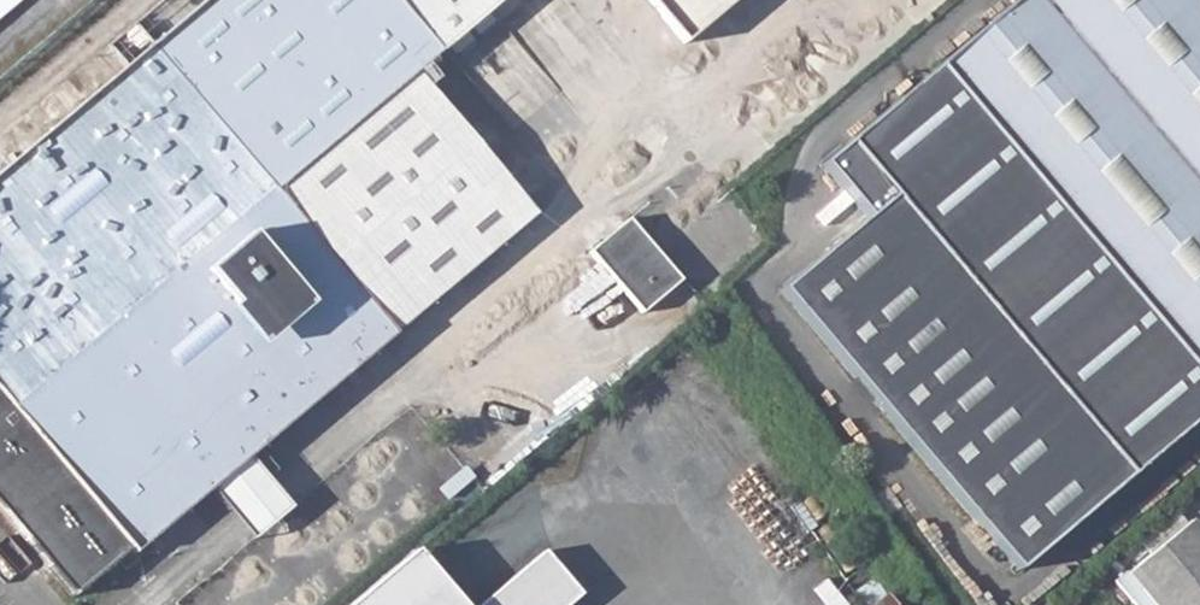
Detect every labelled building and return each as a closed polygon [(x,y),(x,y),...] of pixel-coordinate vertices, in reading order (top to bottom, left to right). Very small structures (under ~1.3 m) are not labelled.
[(38,102),(56,124),(0,171),(0,510),(73,597),(130,549),(133,554),(191,505),(204,520),(223,504),(210,489),(249,456),(534,213),(415,72),(449,44),(464,31),(471,25),(486,12),(501,0),(160,0),(38,102)] [(43,11),(35,0),(0,0),(0,47),(43,11)] [(684,43),(735,0),(647,0),(684,43)] [(1199,416),(1199,0),(1016,0),(821,164),(866,217),(779,290),(1015,571),(1199,416)] [(471,25),(478,35),(494,21),(486,12),(471,25)] [(449,44),(456,53),(472,40),(464,31),(449,44)] [(679,280),(628,218),(589,251),(641,313),(679,280)] [(223,504),(252,539),(291,507),(249,456),(210,489),(223,504)] [(789,505),(807,531),(817,525),(799,498),(789,505)] [(1176,511),(1140,541),(1150,553),(1186,523),(1176,511)] [(1189,520),(1186,523),(1150,553),(1126,572),(1153,604),(1199,604),(1199,533),(1189,520)] [(867,604),(874,604),(886,595),(874,577),(857,589),(867,604)] [(886,595),(874,604),(894,604),(886,595)]
